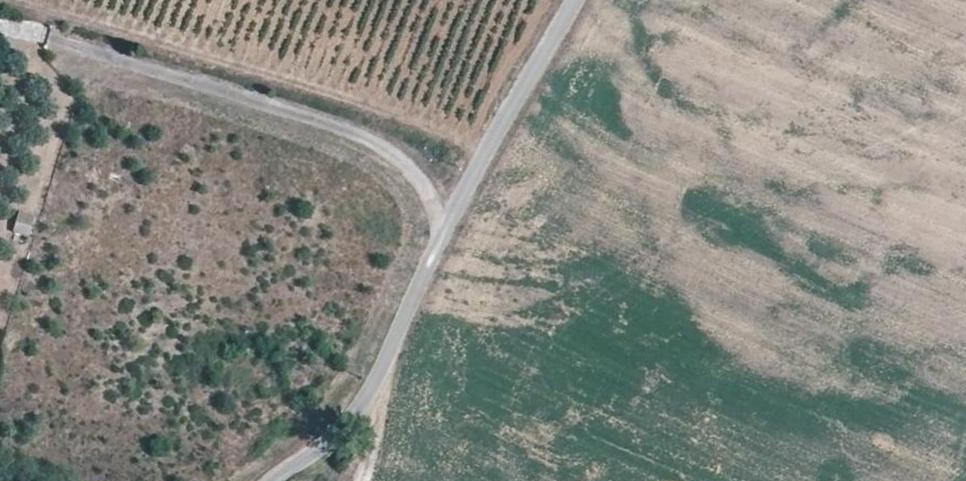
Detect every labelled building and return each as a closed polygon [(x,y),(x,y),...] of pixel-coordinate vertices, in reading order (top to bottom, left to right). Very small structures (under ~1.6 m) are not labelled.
[(36,216),(21,211),(15,231),(30,236),(36,216)]
